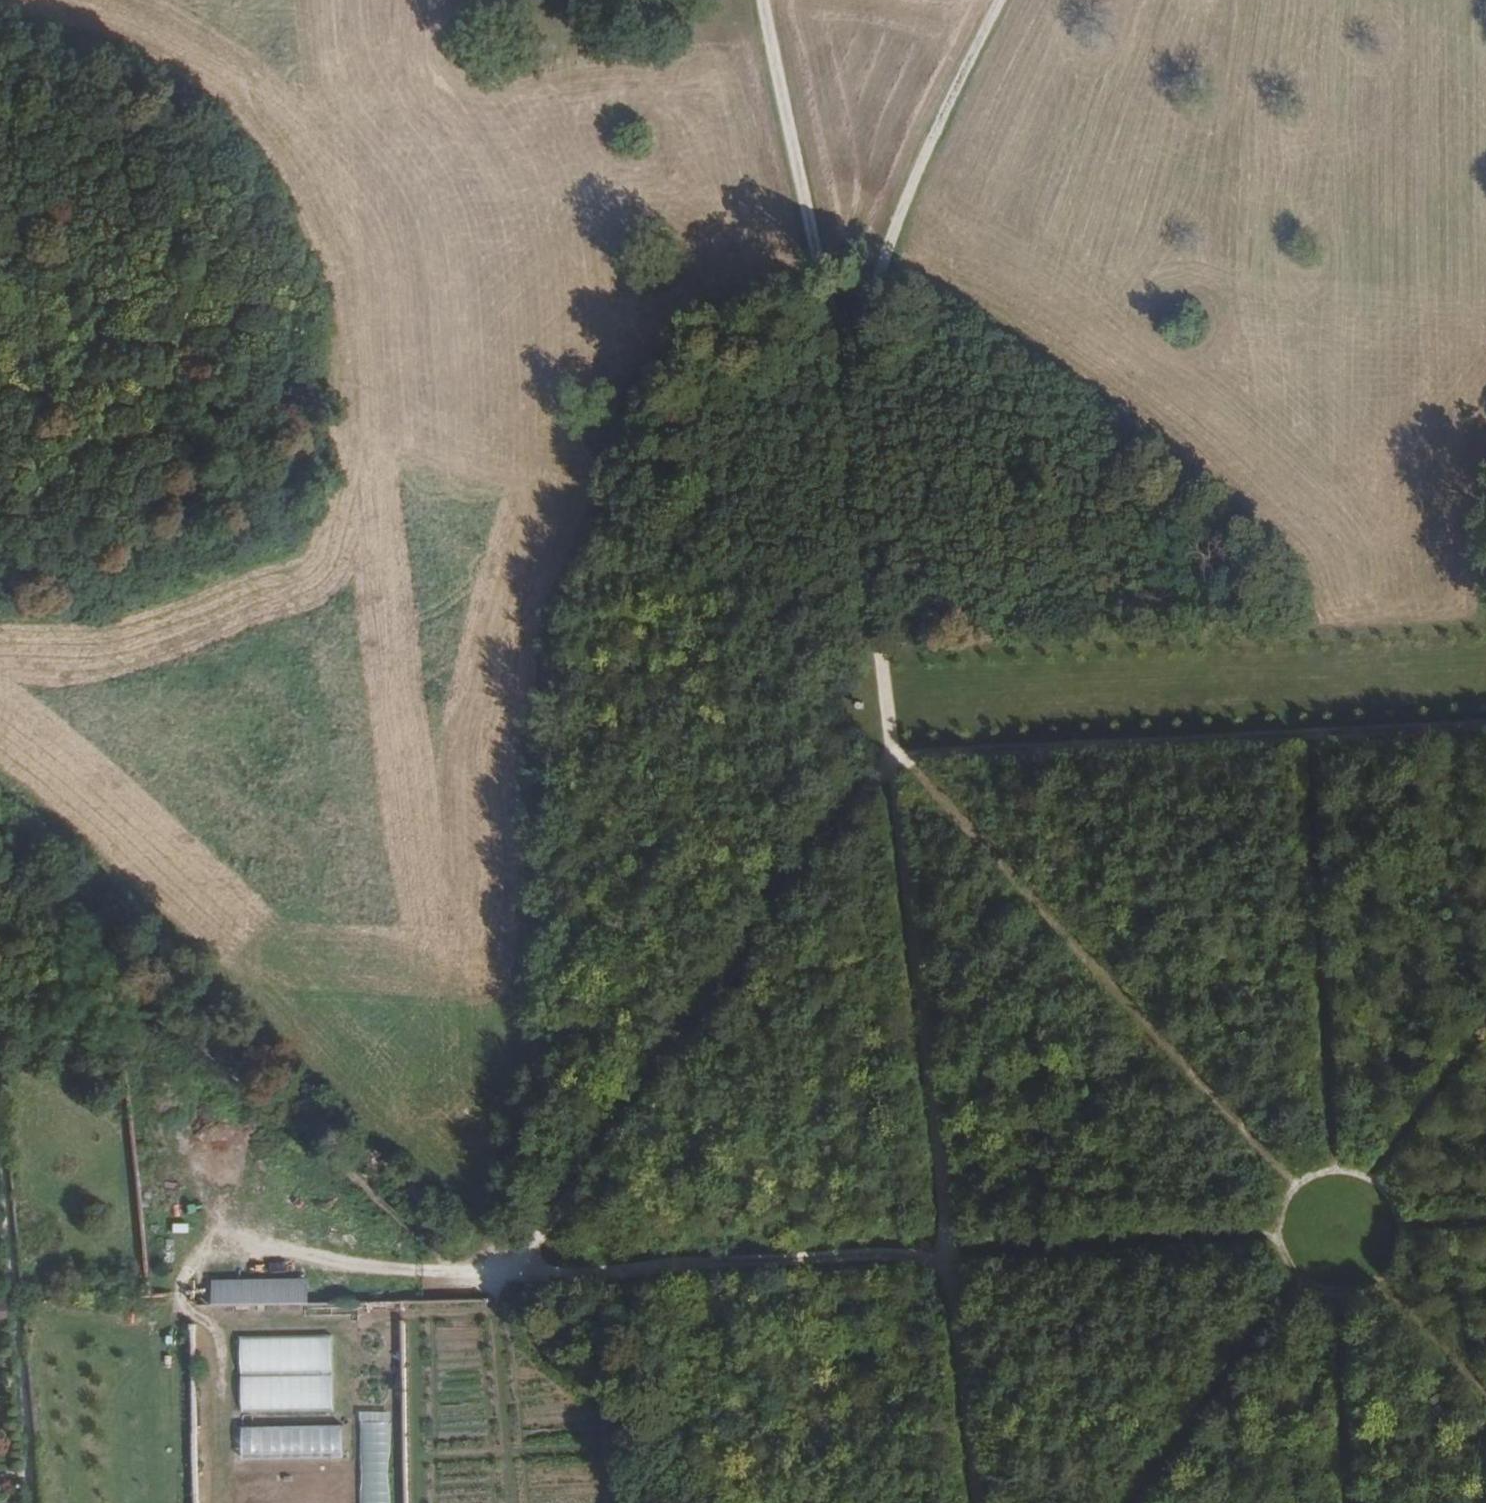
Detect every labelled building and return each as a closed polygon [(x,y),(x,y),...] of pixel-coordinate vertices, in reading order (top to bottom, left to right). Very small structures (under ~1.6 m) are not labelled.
[(214,1280),(215,1305),(309,1304),(309,1279),(214,1280)] [(324,1410),(323,1334),(231,1335),(231,1411),(324,1410)] [(335,1427),(235,1429),(236,1463),(336,1461),(335,1427)]
